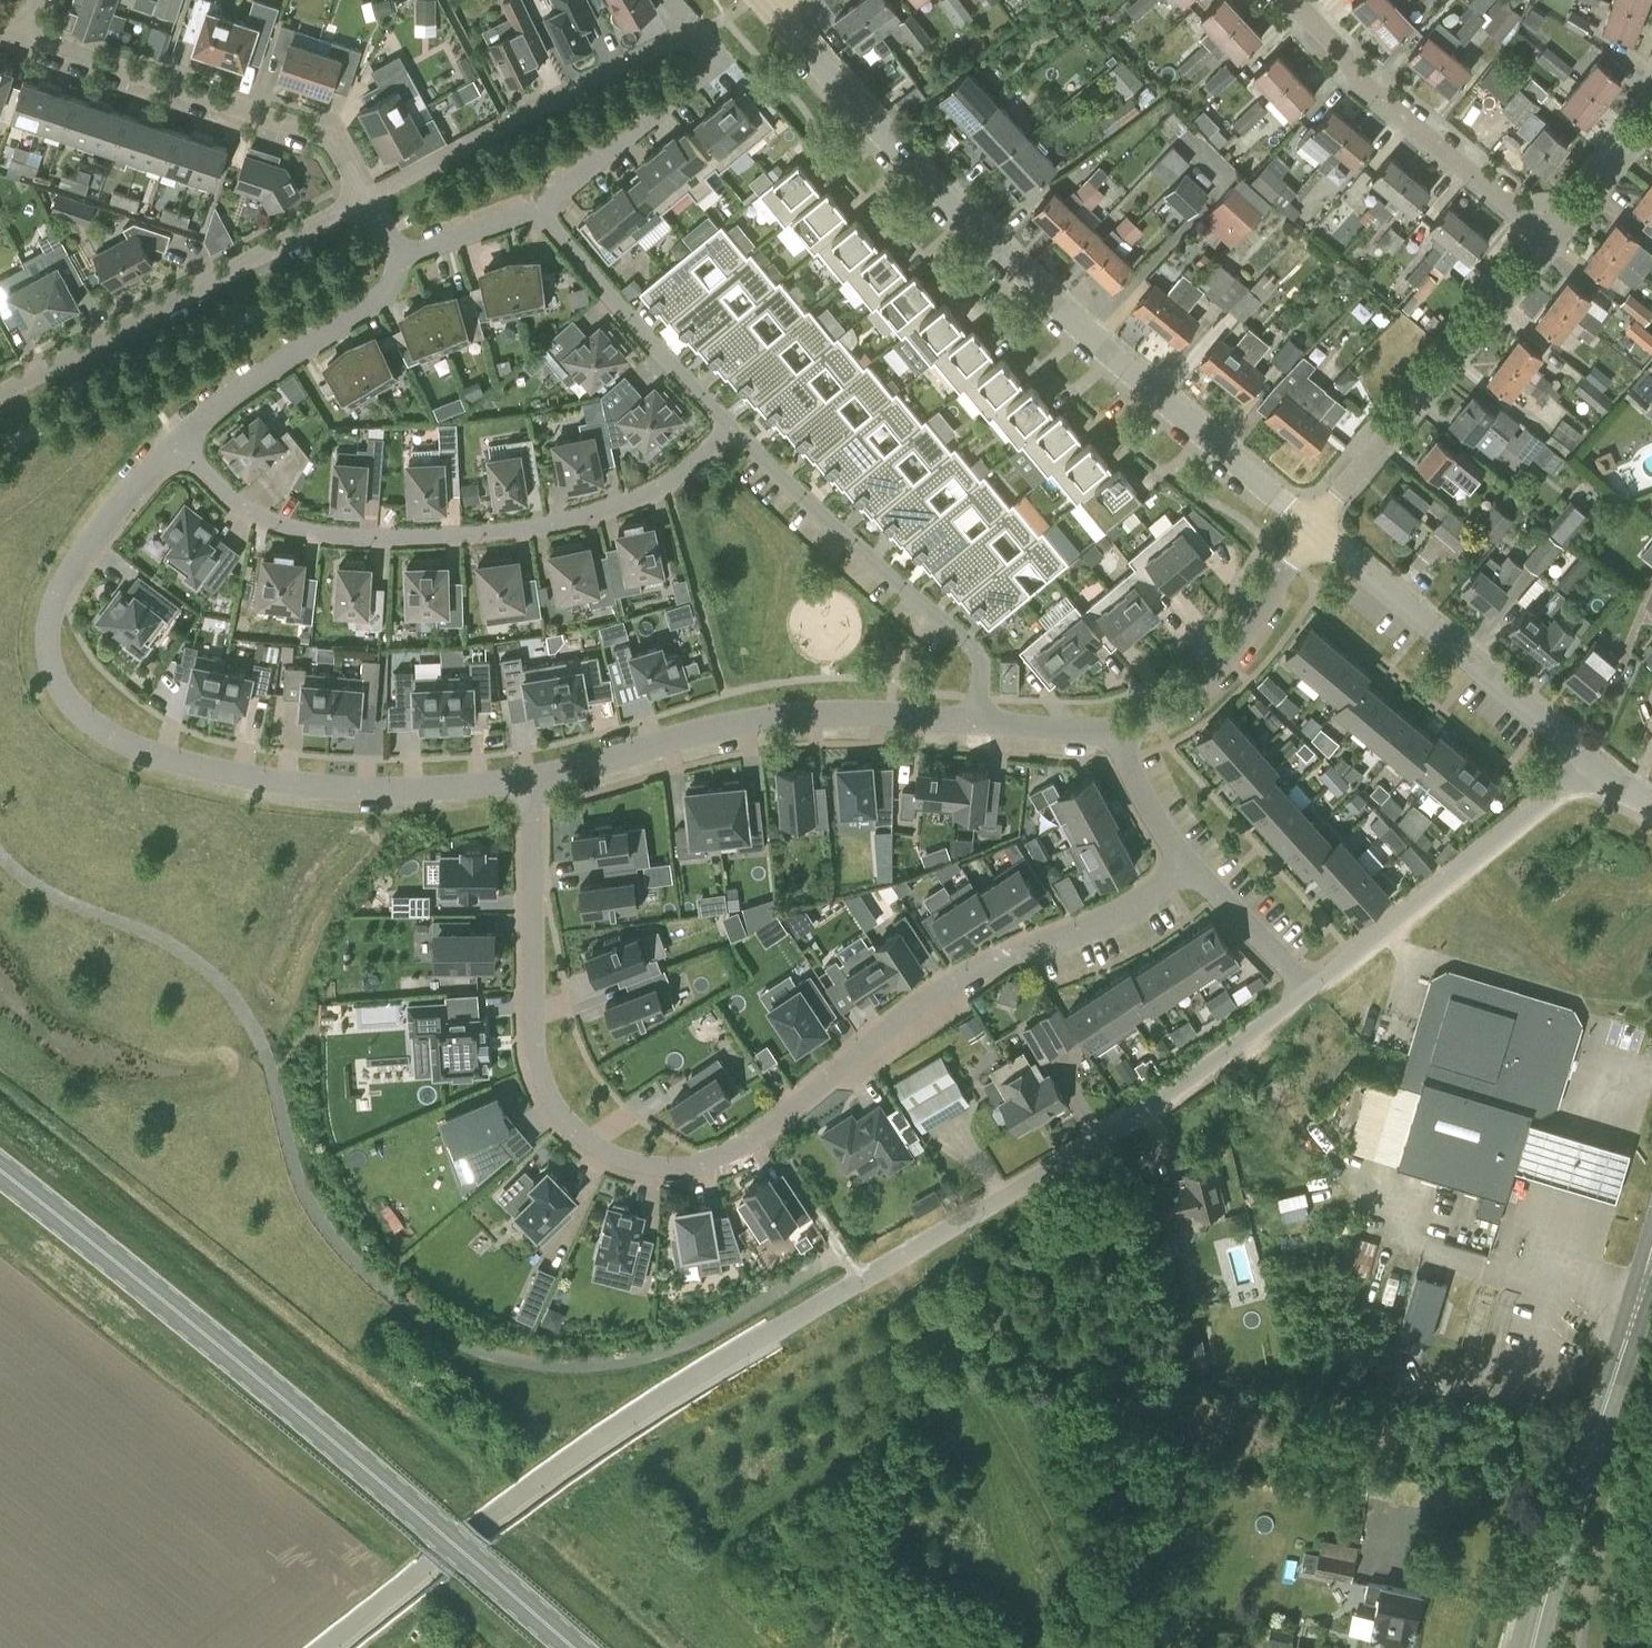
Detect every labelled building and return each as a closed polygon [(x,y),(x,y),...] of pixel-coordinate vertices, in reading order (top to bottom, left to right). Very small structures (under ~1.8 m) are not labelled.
[(113,10),(84,0),(72,0),(64,22),(104,36),(113,10)] [(116,0),(84,0),(113,10),(116,0)] [(152,8),(154,0),(132,0),(131,4),(152,8)] [(180,6),(162,0),(158,0),(154,12),(175,19),(180,6)] [(212,0),(195,0),(190,16),(203,21),(194,49),(205,53),(207,59),(217,62),(232,18),(224,15),(221,3),(212,0)] [(217,62),(228,66),(232,62),(244,66),(254,37),(267,41),(279,7),(258,0),(253,0),(246,22),(232,18),(217,62)] [(436,22),(436,0),(416,0),(417,22),(436,22)] [(522,0),(506,0),(503,2),(517,30),(489,44),(509,85),(538,70),(533,60),(548,53),(522,0)] [(597,22),(586,0),(555,0),(560,10),(546,17),(566,57),(591,44),(583,28),(597,22)] [(656,9),(651,0),(608,0),(614,9),(612,13),(612,17),(615,22),(618,23),(620,24),(622,23),(625,28),(656,9)] [(883,36),(899,23),(917,47),(931,37),(911,11),(901,19),(894,10),(896,8),(890,0),(860,0),(857,2),(874,25),(883,36)] [(974,15),(962,0),(943,0),(961,25),(974,15)] [(1127,8),(1137,19),(1149,7),(1143,0),(1135,0),(1127,8)] [(1243,16),(1228,0),(1218,0),(1201,17),(1211,28),(1201,37),(1205,42),(1210,47),(1243,16)] [(1394,2),(1392,0),(1355,0),(1352,3),(1371,24),(1394,2)] [(1476,31),(1487,17),(1481,13),(1488,4),(1482,0),(1472,0),(1469,3),(1475,8),(1464,21),(1476,31)] [(1486,12),(1508,31),(1521,15),(1504,0),(1496,0),(1486,12)] [(1644,14),(1650,0),(1612,0),(1612,2),(1644,14)] [(892,48),(883,36),(874,25),(857,2),(835,19),(852,42),(863,33),(872,44),(873,43),(883,55),(892,48)] [(1394,2),(1371,24),(1391,44),(1413,23),(1394,2)] [(1635,39),(1644,14),(1612,2),(1602,27),(1635,39)] [(1537,25),(1543,12),(1530,6),(1523,19),(1537,25)] [(1583,35),(1591,21),(1572,9),(1563,23),(1583,35)] [(1210,47),(1197,59),(1202,64),(1215,52),(1219,56),(1228,47),(1239,58),(1262,37),(1243,16),(1210,47)] [(1465,44),(1476,31),(1464,21),(1454,34),(1465,44)] [(303,86),(316,49),(291,40),(295,28),(282,23),(273,50),(286,54),(278,77),(292,82),(291,84),(302,87),(302,85),(303,86)] [(151,25),(143,50),(164,57),(172,32),(151,25)] [(1430,74),(1450,51),(1428,33),(1408,56),(1430,74)] [(316,49),(303,86),(305,86),(304,88),(315,91),(315,90),(329,94),(336,71),(353,77),(362,50),(333,40),(328,53),(316,49)] [(1551,67),(1560,56),(1547,45),(1538,56),(1551,67)] [(1450,51),(1430,74),(1452,92),(1471,68),(1450,51)] [(1273,94),(1296,73),(1277,52),(1254,74),(1273,94)] [(1193,54),(1180,66),(1190,76),(1202,64),(1197,59),(1193,54)] [(466,80),(476,75),(466,56),(456,61),(466,80)] [(1560,56),(1551,67),(1564,78),(1573,67),(1560,56)] [(1144,81),(1122,58),(1105,74),(1127,97),(1144,81)] [(8,83),(13,69),(6,67),(2,59),(0,60),(0,107),(8,83)] [(1579,82),(1603,102),(1621,80),(1598,60),(1579,82)] [(1216,93),(1237,75),(1226,62),(1205,81),(1216,93)] [(374,132),(410,112),(427,103),(408,68),(381,83),(387,94),(361,109),(374,132)] [(970,128),(998,102),(969,70),(941,97),(960,117),(951,125),(962,137),(971,129),(970,128)] [(1498,72),(1486,86),(1505,102),(1517,88),(1498,72)] [(1296,73),(1273,94),(1293,115),(1315,94),(1296,73)] [(467,89),(483,80),(479,74),(461,85),(462,87),(467,89)] [(1541,101),(1549,92),(1531,77),(1524,86),(1541,101)] [(35,131),(51,82),(41,79),(37,85),(23,80),(21,87),(11,117),(28,123),(28,129),(35,131)] [(62,134),(74,97),(61,93),(61,86),(51,82),(35,131),(43,134),(46,129),(62,134)] [(1585,124),(1603,102),(1579,82),(1561,104),(1585,124)] [(21,87),(8,83),(0,107),(0,116),(11,120),(11,117),(21,87)] [(897,119),(926,95),(917,84),(888,108),(897,119)] [(1550,123),(1534,111),(1540,104),(1521,88),(1504,108),(1523,124),(1525,122),(1538,133),(1522,152),(1545,171),(1568,144),(1547,127),(1550,123)] [(714,108),(747,148),(775,125),(745,89),(735,97),(732,94),(714,108)] [(1480,94),(1469,106),(1485,121),(1496,109),(1480,94)] [(1141,110),(1130,95),(1110,110),(1121,125),(1141,110)] [(86,148),(102,99),(92,96),(88,101),(74,97),(62,134),(78,140),(78,146),(86,148)] [(113,151),(125,114),(112,109),(112,102),(102,99),(86,148),(93,151),(97,146),(113,151)] [(1245,110),(1256,121),(1268,110),(1258,99),(1245,110)] [(999,159),(1027,133),(998,102),(970,128),(971,129),(989,148),(980,156),(991,168),(1000,160),(999,159)] [(1315,127),(1311,124),(1297,140),(1322,161),(1327,155),(1334,146),(1335,145),(1352,125),(1331,107),(1315,127)] [(719,171),(747,148),(714,108),(696,123),(699,126),(690,133),(689,134),(716,167),(715,167),(719,171)] [(1243,133),(1256,121),(1245,110),(1233,122),(1243,133)] [(410,112),(374,132),(386,155),(412,141),(420,155),(447,141),(433,116),(417,124),(410,112)] [(136,165),(153,116),(143,113),(139,118),(125,114),(113,151),(129,156),(129,163),(136,165)] [(164,168),(176,131),(163,126),(163,119),(153,116),(136,165),(144,168),(147,162),(164,168)] [(1327,155),(1336,163),(1343,154),(1355,164),(1373,143),(1352,125),(1335,145),(1334,146),(1327,155)] [(1228,138),(1217,127),(1209,134),(1210,135),(1209,136),(1219,147),(1228,138)] [(187,182),(203,133),(193,129),(190,135),(176,131),(164,168),(179,173),(179,180),(187,182)] [(689,134),(690,133),(687,129),(676,138),(674,135),(656,150),(689,189),(688,190),(697,200),(715,186),(706,175),(715,167),(716,167),(689,134)] [(203,133),(187,182),(194,184),(198,179),(215,185),(227,148),(213,143),(214,136),(203,133)] [(999,159),(1000,160),(1018,179),(1009,187),(1020,198),(1056,164),(1027,133),(999,159)] [(1255,169),(1269,154),(1256,142),(1242,157),(1243,158),(1235,167),(1248,180),(1256,171),(1254,169),(1255,168),(1255,169)] [(1168,181),(1188,158),(1171,143),(1151,166),(1168,181)] [(661,212),(662,211),(688,190),(689,189),(656,150),(638,164),(641,167),(630,176),(633,180),(634,180),(661,212)] [(282,204),(290,200),(291,196),(299,191),(285,167),(246,154),(236,186),(263,195),(270,208),(279,203),(282,204)] [(1392,195),(1410,173),(1389,156),(1371,177),(1392,195)] [(22,171),(25,161),(12,157),(9,167),(22,171)] [(25,161),(22,171),(35,175),(39,165),(25,161)] [(822,195),(821,194),(804,173),(805,172),(799,164),(797,166),(795,163),(759,193),(785,225),(789,222),(822,195)] [(1288,182),(1267,163),(1251,181),(1271,200),(1288,182)] [(1210,194),(1185,171),(1164,194),(1182,211),(1189,217),(1210,194)] [(73,188),(76,178),(63,173),(59,183),(73,188)] [(1410,173),(1392,195),(1413,212),(1431,191),(1410,173)] [(76,178),(73,188),(86,192),(89,182),(76,178)] [(1084,199),(1096,187),(1087,179),(1076,192),(1084,199)] [(665,215),(662,211),(661,212),(634,180),(633,180),(625,187),(622,184),(604,199),(637,239),(665,215)] [(1649,184),(1633,206),(1651,219),(1651,186),(1649,184)] [(1262,210),(1234,185),(1213,207),(1242,233),(1262,210)] [(1096,187),(1084,199),(1092,207),(1104,194),(1096,187)] [(123,205),(127,195),(113,190),(110,200),(123,205)] [(1053,230),(1074,209),(1054,190),(1034,211),(1053,230)] [(851,223),(850,222),(833,201),(835,199),(828,192),(827,193),(825,191),(821,194),(822,195),(789,222),(814,253),(818,250),(851,223)] [(95,204),(57,192),(50,213),(88,225),(95,204)] [(127,195),(123,205),(137,209),(140,199),(127,195)] [(1368,224),(1385,202),(1377,196),(1360,217),(1368,224)] [(609,262),(637,239),(604,199),(587,214),(589,217),(579,225),(609,262)] [(1293,219),(1300,211),(1290,202),(1283,209),(1293,219)] [(1385,202),(1368,224),(1377,230),(1394,209),(1385,202)] [(1430,267),(1468,222),(1447,204),(1429,226),(1440,234),(1432,243),(1434,245),(1407,278),(1416,284),(1428,270),(1430,267)] [(174,222),(177,212),(164,207),(161,218),(174,222)] [(1073,249),(1094,228),(1074,209),(1053,230),(1073,249)] [(690,244),(717,221),(708,211),(681,234),(690,244)] [(177,212),(174,222),(187,226),(190,216),(177,212)] [(1122,236),(1135,223),(1127,215),(1114,229),(1122,236)] [(729,225),(742,248),(752,242),(739,219),(729,225)] [(880,250),(879,250),(862,229),(864,227),(858,220),(856,221),(854,219),(850,222),(851,223),(818,250),(844,281),(847,278),(847,277),(880,250)] [(1644,274),(1651,264),(1651,252),(1637,240),(1639,237),(1617,220),(1601,242),(1644,274)] [(166,248),(170,233),(134,221),(124,228),(129,238),(95,256),(112,287),(153,264),(146,251),(149,243),(166,248)] [(1468,222),(1430,267),(1438,274),(1440,276),(1444,271),(1445,272),(1461,252),(1471,260),(1489,239),(1468,222)] [(1113,246),(1093,268),(1113,287),(1133,265),(1122,254),(1132,243),(1144,231),(1135,223),(1122,236),(1113,246)] [(747,256),(747,255),(721,224),(641,290),(651,302),(649,303),(655,311),(657,309),(668,322),(671,319),(671,318),(709,287),(692,267),(710,252),(727,273),(747,256)] [(1391,254),(1405,237),(1391,226),(1377,243),(1391,254)] [(1113,246),(1094,228),(1073,249),(1093,268),(1113,246)] [(56,260),(69,253),(56,229),(43,236),(56,260)] [(1635,286),(1644,274),(1601,242),(1584,264),(1607,281),(1615,270),(1635,286)] [(909,278),(908,277),(891,257),(893,255),(887,247),(885,249),(883,247),(879,250),(880,250),(847,277),(847,278),(873,309),(876,306),(876,305),(909,278)] [(776,284),(776,283),(750,252),(747,255),(747,256),(727,273),(709,288),(709,287),(671,318),(671,319),(680,329),(678,331),(685,339),(686,337),(697,350),(701,347),(700,346),(738,315),(721,295),(739,280),(756,300),(776,284)] [(1213,259),(1204,252),(1195,262),(1205,270),(1213,259)] [(1194,280),(1157,326),(1178,344),(1198,320),(1187,311),(1204,290),(1215,300),(1236,275),(1216,259),(1196,282),(1194,280)] [(510,265),(521,318),(541,314),(539,307),(546,306),(541,285),(556,282),(554,270),(539,273),(536,260),(510,265)] [(32,279),(54,318),(58,316),(63,317),(68,316),(72,312),(73,307),(79,304),(58,265),(32,279)] [(486,283),(470,288),(472,295),(480,319),(493,316),(493,317),(499,315),(501,322),(521,318),(510,265),(483,270),(486,283)] [(1436,276),(1428,270),(1416,284),(1418,286),(1402,306),(1411,313),(1417,317),(1424,309),(1418,304),(1439,279),(1436,276)] [(1157,326),(1194,280),(1184,272),(1166,293),(1155,284),(1135,308),(1157,326)] [(1262,300),(1261,299),(1276,283),(1265,272),(1230,307),(1243,320),(1262,300)] [(938,306),(938,305),(920,284),(922,283),(916,275),(914,277),(912,274),(908,277),(909,278),(876,305),(876,306),(902,336),(906,333),(905,333),(938,306)] [(32,279),(15,288),(8,275),(0,279),(0,309),(0,310),(13,303),(28,332),(33,329),(38,330),(43,329),(47,326),(49,320),(54,318),(32,279)] [(1552,300),(1595,332),(1604,321),(1583,305),(1591,295),(1569,278),(1552,300)] [(806,312),(805,311),(780,280),(776,283),(776,284),(756,300),(756,301),(738,316),(738,315),(700,346),(701,347),(709,357),(708,359),(714,366),(716,365),(726,377),(730,374),(729,374),(767,343),(751,323),(768,308),(785,329),(806,312)] [(1651,315),(1651,309),(1629,292),(1620,304),(1646,323),(1651,315)] [(480,319),(472,295),(456,300),(454,295),(429,305),(449,355),(468,347),(465,341),(471,339),(485,335),(480,319)] [(1588,342),(1595,332),(1552,300),(1536,322),(1558,339),(1568,326),(1588,342)] [(967,334),(967,333),(950,312),(951,311),(945,303),(943,304),(941,302),(938,305),(938,306),(905,333),(906,333),(931,364),(935,361),(934,361),(967,334)] [(407,325),(392,332),(397,343),(410,367),(428,360),(429,363),(449,355),(429,305),(403,315),(407,325)] [(729,374),(730,374),(739,385),(737,387),(743,394),(745,393),(755,405),(759,402),(758,402),(796,371),(779,350),(797,336),(814,356),(835,339),(834,338),(809,308),(805,311),(806,312),(785,329),(767,343),(729,374)] [(1390,318),(1380,308),(1372,316),(1382,327),(1390,318)] [(1433,313),(1430,317),(1425,323),(1424,324),(1432,331),(1442,321),(1433,313)] [(837,317),(825,327),(834,338),(838,335),(846,329),(837,317)] [(1651,349),(1651,333),(1636,320),(1628,331),(1651,350),(1651,349)] [(606,333),(600,326),(580,344),(564,326),(538,348),(569,383),(581,373),(592,386),(605,375),(608,379),(617,371),(614,367),(627,356),(621,349),(624,346),(610,329),(606,333)] [(1222,380),(1260,335),(1249,326),(1232,347),(1220,338),(1201,362),(1222,380)] [(997,362),(996,361),(979,340),(981,338),(974,331),(972,332),(970,330),(967,333),(967,334),(934,361),(935,361),(960,392),(964,389),(997,362)] [(382,350),(397,343),(392,332),(376,340),(373,336),(350,350),(378,396),(396,385),(392,380),(398,376),(382,350)] [(864,367),(863,366),(838,335),(834,338),(835,339),(814,356),(796,371),(758,402),(759,402),(768,413),(766,414),(772,422),(774,420),(784,433),(788,430),(788,429),(826,398),(809,378),(826,364),(843,384),(864,367)] [(1260,335),(1222,380),(1244,398),(1264,374),(1253,365),(1270,343),(1260,335)] [(1287,371),(1305,348),(1289,336),(1272,358),(1287,371)] [(1536,382),(1546,390),(1552,381),(1541,373),(1543,371),(1534,364),(1542,354),(1519,337),(1504,358),(1536,382)] [(361,407),(378,396),(350,350),(327,364),(334,375),(321,383),(328,393),(338,387),(352,404),(357,401),(361,407)] [(1288,434),(1326,389),(1308,374),(1316,364),(1303,354),(1278,381),(1274,385),(1285,394),(1266,416),(1288,434)] [(1026,389),(1025,388),(1008,368),(1010,366),(1003,359),(1002,360),(1000,358),(996,361),(997,362),(964,389),(989,420),(993,417),(993,416),(1026,389)] [(1504,358),(1488,379),(1510,396),(1519,384),(1540,399),(1546,390),(1536,382),(1504,358)] [(893,395),(892,394),(867,363),(863,366),(864,367),(843,384),(826,398),(788,429),(788,430),(797,441),(795,442),(801,450),(803,448),(813,461),(817,458),(817,457),(855,426),(839,405),(856,392),(872,412),(893,395)] [(1585,375),(1602,389),(1611,378),(1595,364),(1585,375)] [(1359,376),(1349,366),(1334,380),(1340,386),(1349,386),(1359,376)] [(293,399),(306,389),(291,371),(278,382),(293,399)] [(1614,400),(1602,389),(1585,375),(1574,388),(1603,412),(1614,400)] [(605,417),(610,438),(619,437),(629,428),(646,448),(659,437),(663,440),(671,433),(668,429),(681,418),(675,411),(679,407),(664,391),(661,394),(655,388),(634,406),(614,383),(601,395),(605,417)] [(1055,417),(1054,416),(1037,395),(1039,394),(1033,386),(1031,388),(1029,385),(1025,388),(1026,389),(993,416),(993,417),(1019,448),(1022,444),(1055,417)] [(1641,411),(1650,401),(1632,385),(1623,395),(1641,411)] [(1326,389),(1288,434),(1310,452),(1330,428),(1318,419),(1336,398),(1326,389)] [(922,423),(922,422),(896,391),(892,394),(893,395),(872,412),(855,426),(817,457),(817,458),(826,468),(824,470),(830,477),(832,476),(843,489),(846,485),(846,484),(884,452),(868,432),(884,419),(900,439),(901,440),(922,423)] [(1473,393),(1451,420),(1473,438),(1483,447),(1494,435),(1503,442),(1515,428),(1495,411),(1500,405),(1483,392),(1479,398),(1473,393)] [(438,419),(446,415),(441,403),(433,406),(438,419)] [(1084,445),(1083,444),(1066,423),(1068,422),(1062,414),(1060,415),(1058,413),(1054,416),(1055,417),(1022,444),(1048,475),(1052,472),(1051,472),(1084,445)] [(277,437),(259,415),(245,426),(243,423),(234,430),(237,433),(223,445),(229,452),(225,454),(239,471),(242,468),(248,476),(270,458),(292,486),(293,486),(293,485),(300,488),(306,477),(300,473),(310,456),(288,428),(277,437)] [(594,487),(598,485),(597,480),(603,479),(597,450),(612,447),(610,438),(605,417),(579,422),(582,436),(554,442),(564,487),(569,486),(570,491),(576,491),(581,490),(589,488),(594,487)] [(1546,439),(1564,454),(1581,432),(1563,417),(1546,439)] [(951,450),(925,419),(922,422),(922,423),(901,440),(900,439),(884,452),(846,484),(846,485),(855,496),(853,498),(860,505),(861,504),(872,516),(876,513),(875,513),(914,481),(913,481),(896,460),(914,446),(931,467),(951,450)] [(456,422),(438,423),(439,431),(457,430),(456,422)] [(1563,456),(1544,440),(1525,425),(1517,435),(1514,432),(1510,438),(1539,460),(1544,454),(1557,463),(1563,456)] [(366,462),(336,460),(333,506),(335,506),(334,515),(360,516),(361,508),(363,508),(365,478),(381,479),(385,426),(369,426),(366,462)] [(519,502),(520,501),(521,499),(527,498),(522,468),(537,465),(533,437),(507,441),(509,454),(489,457),(496,503),(502,502),(503,503),(505,504),(506,505),(508,506),(509,506),(513,506),(514,506),(516,505),(517,505),(518,503),(519,502)] [(1458,456),(1437,438),(1417,461),(1454,492),(1459,485),(1468,492),(1485,471),(1461,452),(1458,456)] [(1113,473),(1113,472),(1096,451),(1097,449),(1091,442),(1089,443),(1087,441),(1083,444),(1084,445),(1051,472),(1052,472),(1077,503),(1081,500),(1080,500),(1113,473)] [(440,507),(445,507),(444,476),(459,476),(458,446),(431,447),(432,461),(408,462),(410,508),(416,508),(416,514),(440,513),(440,507)] [(954,474),(966,490),(967,489),(981,478),(980,477),(955,446),(951,450),(931,467),(913,481),(914,481),(875,513),(876,513),(884,524),(883,526),(889,533),(891,532),(901,544),(905,541),(904,541),(940,511),(928,496),(954,474)] [(255,471),(277,498),(284,492),(262,465),(255,471)] [(1080,500),(1081,500),(1106,531),(1143,501),(1125,479),(1126,477),(1120,470),(1118,471),(1116,469),(1113,472),(1113,473),(1080,500)] [(1009,506),(1009,505),(984,474),(980,477),(981,478),(967,489),(966,490),(957,497),(940,511),(904,541),(905,541),(913,552),(912,553),(918,561),(920,559),(930,572),(934,569),(933,568),(972,537),(972,536),(955,516),(972,503),(989,523),(1009,506)] [(1430,503),(1409,485),(1398,498),(1392,492),(1374,513),(1402,537),(1420,516),(1419,515),(1430,503)] [(1567,541),(1589,514),(1570,499),(1548,525),(1567,541)] [(933,568),(934,569),(943,580),(941,581),(947,589),(949,587),(959,600),(963,597),(963,596),(1007,560),(1007,559),(990,539),(1007,525),(1024,546),(1039,534),(1038,533),(1013,502),(1009,505),(1009,506),(989,523),(972,536),(972,537),(933,568)] [(1211,538),(1219,530),(1192,502),(1184,511),(1211,538)] [(1496,540),(1513,519),(1494,503),(1476,524),(1496,540)] [(200,584),(221,557),(209,548),(213,542),(208,539),(216,528),(186,505),(164,533),(174,541),(164,556),(200,584)] [(1455,548),(1472,527),(1450,508),(1432,530),(1455,548)] [(1156,535),(1189,574),(1206,559),(1204,556),(1214,548),(1184,512),(1156,535)] [(609,566),(611,571),(616,595),(642,589),(639,576),(663,571),(659,552),(663,551),(661,543),(657,544),(653,525),(649,526),(648,520),(621,526),(622,532),(618,533),(625,562),(609,566)] [(1068,561),(1081,551),(1055,520),(1043,531),(1068,561)] [(963,596),(963,597),(972,607),(970,609),(976,616),(978,615),(988,628),(1031,593),(1013,572),(1030,558),(1048,579),(1068,562),(1042,530),(1038,533),(1039,534),(1024,546),(1007,559),(1007,560),(963,596)] [(1105,533),(1095,541),(1103,551),(1113,543),(1105,533)] [(1539,573),(1562,544),(1547,533),(1524,561),(1539,573)] [(1171,589),(1189,574),(1156,535),(1128,558),(1135,567),(1136,566),(1159,594),(1160,593),(1169,586),(1171,589)] [(1651,562),(1651,537),(1640,552),(1651,562)] [(616,595),(611,571),(595,575),(589,545),(583,546),(583,541),(576,542),(568,543),(561,545),(554,548),(556,552),(550,553),(559,598),(587,592),(590,606),(617,601),(616,595)] [(299,561),(300,555),(270,551),(269,558),(264,557),(259,603),(287,606),(286,619),(313,622),(316,593),(314,593),(314,597),(300,595),(304,562),(299,561)] [(505,607),(507,620),(542,615),(538,590),(523,592),(518,558),(513,559),(512,553),(482,557),(483,563),(478,564),(485,609),(505,607)] [(1524,567),(1509,554),(1501,564),(1490,555),(1462,588),(1490,611),(1508,590),(1506,588),(1524,567)] [(365,566),(367,562),(361,560),(355,559),(349,559),(343,561),(344,565),(339,565),(337,611),(357,612),(356,626),(383,627),(384,598),(383,598),(383,601),(368,600),(370,566),(365,566)] [(442,565),(442,559),(412,559),(412,566),(407,566),(408,612),(437,611),(437,624),(464,624),(463,590),(462,590),(462,594),(448,595),(447,565),(442,565)] [(1167,601),(1160,593),(1159,594),(1136,566),(1135,567),(1108,589),(1141,628),(1159,613),(1156,610),(1167,601)] [(1570,571),(1559,585),(1570,594),(1582,580),(1570,571)] [(182,605),(152,582),(141,597),(135,592),(132,597),(121,589),(98,620),(126,642),(140,653),(149,642),(167,618),(170,621),(182,605)] [(1555,612),(1555,613),(1569,597),(1557,588),(1536,613),(1526,605),(1508,626),(1529,643),(1555,612)] [(1124,643),(1141,628),(1108,589),(1082,611),(1081,612),(1105,640),(1104,640),(1111,649),(1121,640),(1124,643)] [(664,607),(669,625),(694,618),(688,600),(664,607)] [(1081,612),(1082,611),(1075,603),(1047,626),(1080,666),(1098,651),(1095,648),(1104,640),(1105,640),(1081,612)] [(1573,627),(1555,613),(1555,612),(1529,643),(1549,660),(1574,631),(1582,637),(1594,623),(1584,614),(1573,627)] [(624,619),(599,626),(604,643),(629,636),(624,619)] [(1304,671),(1330,640),(1311,624),(1285,655),(1304,671)] [(1062,681),(1080,666),(1047,626),(1019,650),(1050,686),(1060,677),(1062,681)] [(257,639),(254,652),(271,657),(275,644),(257,639)] [(1323,686),(1348,656),(1330,640),(1304,671),(1323,686)] [(1589,694),(1618,660),(1594,640),(1566,674),(1589,694)] [(223,669),(224,669),(227,658),(197,652),(198,646),(185,643),(182,660),(177,659),(174,675),(191,679),(188,694),(192,695),(190,708),(214,713),(223,669)] [(293,659),(294,644),(283,643),(282,658),(293,659)] [(632,653),(629,643),(614,647),(624,682),(638,678),(640,684),(646,683),(650,695),(687,684),(684,674),(681,665),(678,654),(665,658),(661,645),(632,653)] [(900,656),(901,648),(892,648),(891,656),(900,656)] [(1644,658),(1651,665),(1651,648),(1644,658)] [(560,717),(551,662),(524,667),(521,654),(502,657),(508,697),(526,694),(529,709),(534,709),(536,722),(560,717)] [(551,662),(560,717),(585,713),(582,700),(587,699),(585,684),(603,681),(598,654),(551,662)] [(1341,702),(1361,679),(1367,671),(1348,656),(1323,686),(1341,702)] [(334,673),(329,729),(354,731),(355,718),(359,718),(361,702),(377,704),(380,659),(363,658),(361,675),(334,673)] [(1018,689),(1019,662),(1016,658),(1001,658),(1000,689),(1018,689)] [(442,674),(445,731),(470,729),(469,716),(474,716),(473,700),(491,699),(489,659),(469,660),(470,673),(442,674)] [(684,674),(700,670),(697,660),(681,665),(684,674)] [(223,669),(214,713),(238,718),(241,705),(246,706),(249,691),(266,694),(272,665),(255,661),(252,675),(224,669),(223,669)] [(329,729),(334,673),(306,671),(306,666),(286,665),(283,696),(302,698),(300,713),(305,714),(304,727),(329,729)] [(445,731),(442,674),(413,676),(413,670),(395,671),(397,704),(414,703),(415,719),(419,718),(420,732),(445,731)] [(1354,724),(1379,694),(1361,679),(1341,702),(1335,709),(1354,724)] [(1276,703),(1287,693),(1279,684),(1268,695),(1276,703)] [(1291,717),(1301,706),(1287,694),(1278,706),(1291,717)] [(1372,739),(1397,709),(1379,694),(1354,724),(1372,739)] [(1259,716),(1268,707),(1258,696),(1249,705),(1259,716)] [(1390,754),(1415,725),(1397,709),(1372,739),(1390,754)] [(1274,729),(1283,721),(1274,711),(1264,719),(1274,729)] [(1214,756),(1244,730),(1228,712),(1198,738),(1214,756)] [(1320,725),(1310,716),(1301,728),(1311,736),(1320,725)] [(1408,770),(1434,740),(1415,725),(1390,754),(1408,770)] [(1229,774),(1259,747),(1244,730),(1214,756),(1229,774)] [(1426,787),(1459,748),(1440,732),(1434,740),(1408,770),(1407,772),(1426,787)] [(1339,742),(1330,735),(1320,746),(1329,754),(1339,742)] [(1307,759),(1315,751),(1305,741),(1297,749),(1307,759)] [(1246,793),(1274,768),(1276,766),(1259,747),(1229,774),(1246,793)] [(1452,795),(1477,764),(1459,748),(1426,787),(1427,788),(1434,780),(1452,795)] [(1352,763),(1341,754),(1333,765),(1344,774),(1352,763)] [(843,765),(838,765),(838,767),(842,812),(874,809),(875,822),(892,821),(893,790),(874,791),(871,763),(857,764),(856,760),(842,761),(843,765)] [(1331,781),(1340,773),(1331,763),(1319,774),(1328,784),(1331,781)] [(1356,784),(1364,774),(1352,764),(1344,775),(1356,784)] [(1477,764),(1452,795),(1471,811),(1497,780),(1477,764)] [(811,768),(778,771),(778,775),(782,822),(814,820),(815,826),(829,825),(826,793),(813,794),(811,768)] [(1000,834),(1002,821),(996,821),(998,799),(985,798),(988,771),(959,768),(958,773),(955,802),(954,810),(983,813),(982,824),(981,832),(1000,834)] [(1285,790),(1286,791),(1290,787),(1274,768),(1246,793),(1240,798),(1255,816),(1285,790)] [(955,802),(958,773),(918,769),(916,791),(903,789),(900,815),(914,817),(916,798),(955,802)] [(1331,781),(1340,791),(1349,784),(1340,773),(1331,781)] [(1069,818),(1105,799),(1093,776),(1060,793),(1053,780),(1042,787),(1044,792),(1049,799),(1048,800),(1060,823),(1069,818)] [(739,780),(724,781),(725,787),(715,788),(720,838),(736,837),(738,850),(765,847),(762,818),(747,820),(744,785),(739,785),(739,780)] [(704,783),(690,785),(690,790),(686,791),(690,826),(675,828),(678,856),(706,853),(704,840),(720,838),(715,788),(705,789),(704,783)] [(1390,792),(1379,783),(1370,793),(1381,803),(1390,792)] [(1033,798),(1044,792),(1042,787),(1030,793),(1033,798)] [(1301,808),(1286,791),(1285,790),(1255,816),(1271,834),(1301,808)] [(1365,799),(1356,791),(1348,799),(1356,808),(1365,799)] [(1394,817),(1404,807),(1391,794),(1381,804),(1394,817)] [(1105,799),(1069,818),(1080,838),(1112,821),(1116,819),(1105,799)] [(1325,817),(1310,800),(1301,808),(1271,834),(1288,852),(1317,826),(1316,825),(1325,817)] [(1425,826),(1407,811),(1398,821),(1415,838),(1423,830),(1425,826)] [(1389,825),(1380,815),(1370,824),(1379,834),(1389,825)] [(1312,864),(1341,838),(1343,837),(1325,817),(1316,825),(1317,826),(1288,852),(1304,871),(1312,864)] [(1112,821),(1080,838),(1067,845),(1079,867),(1084,865),(1124,843),(1112,821)] [(612,828),(612,824),(595,827),(596,831),(573,834),(577,859),(610,855),(611,868),(637,865),(635,852),(630,852),(626,827),(612,828)] [(1396,852),(1406,842),(1391,825),(1381,834),(1396,852)] [(1434,841),(1423,830),(1415,838),(1427,849),(1434,841)] [(1029,849),(1043,842),(1039,833),(1025,841),(1029,849)] [(1328,882),(1357,856),(1341,838),(1312,864),(1328,882)] [(1449,841),(1435,857),(1440,861),(1458,847),(1449,841)] [(945,842),(939,844),(943,857),(950,855),(945,842)] [(1015,842),(1003,846),(1013,862),(1024,854),(1015,842)] [(1124,843),(1084,865),(1095,885),(1136,864),(1124,843)] [(1410,843),(1399,853),(1409,865),(1421,855),(1410,843)] [(485,855),(485,850),(462,850),(462,854),(442,855),(442,894),(460,894),(460,895),(478,895),(478,894),(495,894),(495,855),(485,855)] [(1040,898),(1038,895),(1047,889),(1024,854),(1013,862),(994,874),(1019,912),(1040,898)] [(1343,900),(1373,874),(1357,856),(1328,882),(1343,900)] [(671,861),(662,862),(664,881),(673,880),(671,861)] [(892,862),(877,864),(878,876),(892,875),(892,862)] [(1061,873),(1054,862),(1043,869),(1050,880),(1061,873)] [(942,880),(954,872),(947,863),(936,871),(942,880)] [(611,868),(613,880),(580,884),(583,908),(641,901),(637,865),(611,868)] [(1373,874),(1343,900),(1359,918),(1389,892),(1373,874)] [(900,895),(912,887),(906,878),(892,883),(900,895)] [(1019,912),(996,879),(978,891),(996,922),(999,925),(1019,912)] [(976,887),(956,900),(978,934),(996,922),(978,891),(976,887)] [(1077,889),(1063,896),(1070,909),(1084,901),(1077,889)] [(725,891),(716,892),(719,910),(728,909),(725,891)] [(393,913),(429,912),(429,895),(393,895),(393,913)] [(867,907),(859,895),(847,902),(855,914),(867,907)] [(741,905),(748,925),(777,915),(770,896),(741,905)] [(978,934),(956,900),(953,896),(922,916),(940,944),(949,938),(956,948),(978,934)] [(806,909),(783,914),(797,936),(816,923),(806,909)] [(919,935),(905,913),(893,920),(899,929),(876,945),(880,951),(896,976),(899,980),(923,964),(908,942),(919,935)] [(471,918),(433,918),(434,933),(438,933),(438,963),(491,962),(491,931),(471,932),(471,918)] [(1191,935),(1213,969),(1219,977),(1240,963),(1213,921),(1191,935)] [(742,922),(726,928),(731,940),(747,933),(742,922)] [(587,955),(597,979),(628,968),(633,980),(661,969),(657,956),(652,958),(642,933),(623,940),(622,937),(607,943),(608,947),(587,955)] [(1193,982),(1213,969),(1191,935),(1171,948),(1193,982)] [(1171,948),(1152,961),(1174,995),(1193,982),(1171,948)] [(896,976),(880,951),(847,974),(836,958),(825,965),(839,987),(850,980),(862,998),(896,976)] [(1152,961),(1132,973),(1154,1007),(1174,995),(1152,961)] [(616,1029),(675,1006),(666,982),(670,981),(665,967),(661,969),(633,980),(637,992),(606,1004),(616,1029)] [(1540,1114),(1556,1105),(1581,1023),(1572,1007),(1447,969),(1430,977),(1407,1051),(1398,1083),(1419,1089),(1396,1162),(1396,1165),(1481,1190),(1474,1214),(1498,1221),(1513,1174),(1512,1174),(1514,1165),(1527,1120),(1531,1111),(1540,1114)] [(1154,1007),(1132,973),(1130,970),(1110,982),(1135,1021),(1155,1008),(1154,1007)] [(1266,983),(1260,974),(1246,983),(1252,992),(1266,983)] [(833,1008),(811,975),(797,985),(799,988),(771,1007),(799,1048),(827,1029),(819,1018),(833,1008)] [(1135,1021),(1110,982),(1089,996),(1117,1039),(1138,1026),(1135,1021)] [(1096,1053),(1117,1039),(1089,996),(1068,1010),(1096,1053)] [(1226,1007),(1220,997),(1210,1004),(1216,1014),(1226,1007)] [(490,1073),(485,1015),(450,1017),(448,998),(406,1002),(408,1035),(429,1033),(432,1078),(490,1073)] [(1216,1017),(1208,1004),(1198,1011),(1206,1024),(1216,1017)] [(1058,1007),(1021,1029),(1040,1062),(1077,1040),(1058,1007)] [(322,1014),(322,1023),(334,1023),(333,1013),(322,1014)] [(975,1014),(959,1024),(966,1035),(982,1025),(975,1014)] [(1187,1037),(1179,1025),(1169,1031),(1177,1044),(1187,1037)] [(1170,1048),(1161,1036),(1150,1044),(1158,1056),(1170,1048)] [(777,1059),(767,1044),(753,1053),(764,1069),(777,1059)] [(1025,1087),(1042,1119),(1067,1104),(1049,1074),(1040,1080),(1024,1053),(1009,1063),(1025,1087)] [(923,1130),(970,1102),(941,1054),(894,1082),(923,1130)] [(708,1115),(721,1106),(719,1102),(740,1089),(718,1056),(692,1073),(700,1083),(672,1102),(687,1124),(706,1112),(708,1115)] [(1144,1058),(1134,1065),(1142,1076),(1158,1066),(1151,1056),(1145,1060),(1144,1058)] [(1021,1132),(1042,1119),(1025,1087),(1009,1063),(992,1073),(1008,1099),(1003,1103),(996,1108),(995,1112),(1000,1122),(1005,1123),(1012,1118),(1021,1132)] [(1138,1074),(1132,1065),(1121,1072),(1127,1081),(1138,1074)] [(1398,1083),(1370,1074),(1347,1147),(1396,1162),(1419,1089),(1398,1083)] [(497,1091),(441,1116),(457,1152),(464,1149),(478,1181),(512,1152),(497,1135),(513,1128),(497,1091)] [(824,1133),(840,1157),(847,1167),(875,1149),(890,1170),(911,1155),(880,1106),(850,1125),(848,1123),(846,1122),(844,1121),(841,1122),(840,1122),(824,1133)] [(1527,1120),(1514,1165),(1597,1190),(1615,1196),(1628,1148),(1611,1144),(1527,1120)] [(1195,1215),(1224,1208),(1213,1167),(1184,1174),(1187,1184),(1176,1186),(1162,1190),(1169,1217),(1194,1211),(1195,1215)] [(543,1242),(560,1225),(566,1219),(560,1213),(576,1197),(548,1168),(531,1185),(537,1191),(515,1212),(531,1228),(530,1229),(543,1242)] [(781,1192),(769,1174),(745,1190),(754,1204),(751,1206),(756,1222),(763,1217),(773,1232),(795,1217),(799,1223),(812,1215),(792,1185),(781,1192)] [(934,1189),(922,1196),(929,1209),(942,1202),(934,1189)] [(628,1212),(629,1206),(615,1203),(613,1208),(610,1207),(597,1257),(618,1263),(615,1275),(642,1282),(650,1248),(637,1244),(644,1216),(628,1212)] [(712,1219),(710,1205),(691,1208),(691,1210),(677,1212),(681,1236),(674,1237),(678,1262),(700,1258),(699,1251),(715,1249),(717,1259),(739,1255),(727,1216),(712,1219)] [(1351,1226),(1339,1222),(1333,1240),(1346,1244),(1351,1226)] [(1350,1251),(1345,1269),(1368,1275),(1377,1242),(1355,1236),(1350,1251)] [(1239,1287),(1261,1279),(1246,1239),(1224,1247),(1239,1287)] [(540,1306),(555,1274),(539,1266),(524,1299),(540,1306)] [(1429,1340),(1446,1283),(1416,1274),(1405,1311),(1399,1331),(1429,1340)] [(563,1318),(560,1311),(548,1305),(541,1323),(557,1330),(563,1318)] [(1193,1371),(1208,1368),(1202,1340),(1187,1343),(1193,1371)] [(1351,1579),(1358,1545),(1322,1538),(1319,1552),(1304,1550),(1300,1569),(1351,1579)] [(1411,1644),(1421,1593),(1367,1582),(1363,1599),(1380,1603),(1373,1636),(1411,1644)] [(1291,1646),(1294,1630),(1272,1626),(1269,1641),(1291,1646)]
